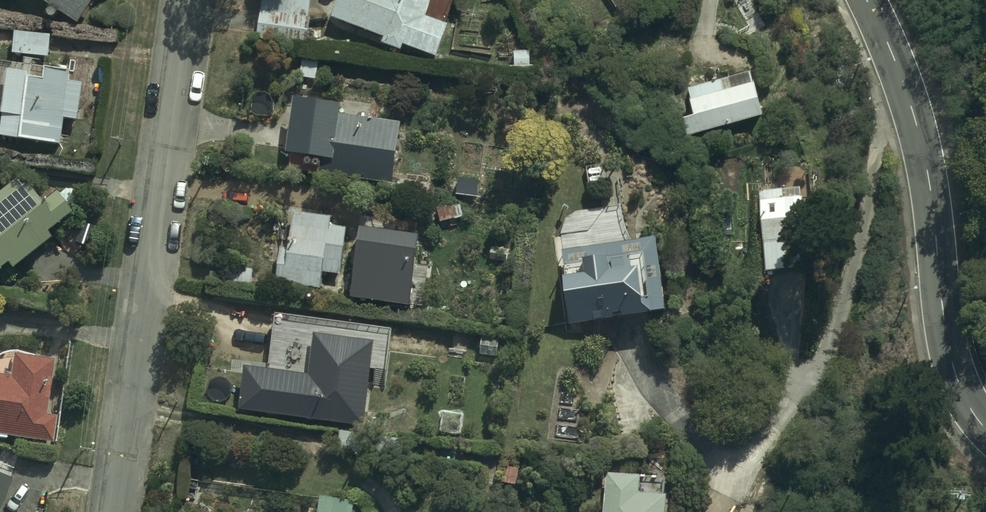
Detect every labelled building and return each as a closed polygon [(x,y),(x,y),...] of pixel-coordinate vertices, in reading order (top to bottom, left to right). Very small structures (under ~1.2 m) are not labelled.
[(80,28),(92,9),(79,0),(38,0),(80,28)] [(258,39),(307,43),(311,0),(261,0),(258,39)] [(334,22),(386,41),(383,48),(403,56),(406,50),(437,61),(450,26),(429,18),(435,0),(342,0),(334,22)] [(617,9),(630,0),(611,0),(617,9)] [(50,42),(15,37),(12,59),(46,64),(50,42)] [(87,72),(50,68),(49,78),(31,76),(32,72),(13,70),(13,71),(0,70),(0,109),(3,109),(0,138),(64,145),(65,130),(75,131),(76,122),(82,122),(87,72)] [(750,73),(684,91),(692,117),(682,119),(687,137),(763,116),(750,73)] [(345,108),(299,101),(290,156),(295,157),(292,180),(393,195),(403,129),(369,124),(371,116),(344,112),(345,108)] [(11,186),(0,195),(0,273),(4,270),(9,277),(48,247),(43,240),(67,221),(51,201),(39,211),(23,190),(18,194),(11,186)] [(800,187),(758,192),(768,270),(809,265),(800,187)] [(336,220),(298,214),(292,252),(285,251),(279,285),(325,293),(328,278),(343,281),(351,231),(335,228),(336,220)] [(560,259),(574,329),(668,312),(655,241),(560,259)] [(254,271),(214,266),(213,281),(252,286),(254,271)] [(312,379),(247,370),(240,419),(363,437),(376,348),(318,340),(312,379)] [(13,358),(10,381),(0,379),(0,444),(6,445),(7,442),(53,449),(57,422),(45,420),(54,364),(13,358)] [(606,480),(603,511),(667,511),(668,500),(665,499),(666,485),(606,480)] [(323,496),(320,511),(354,511),(356,504),(339,501),(339,499),(323,496)]
